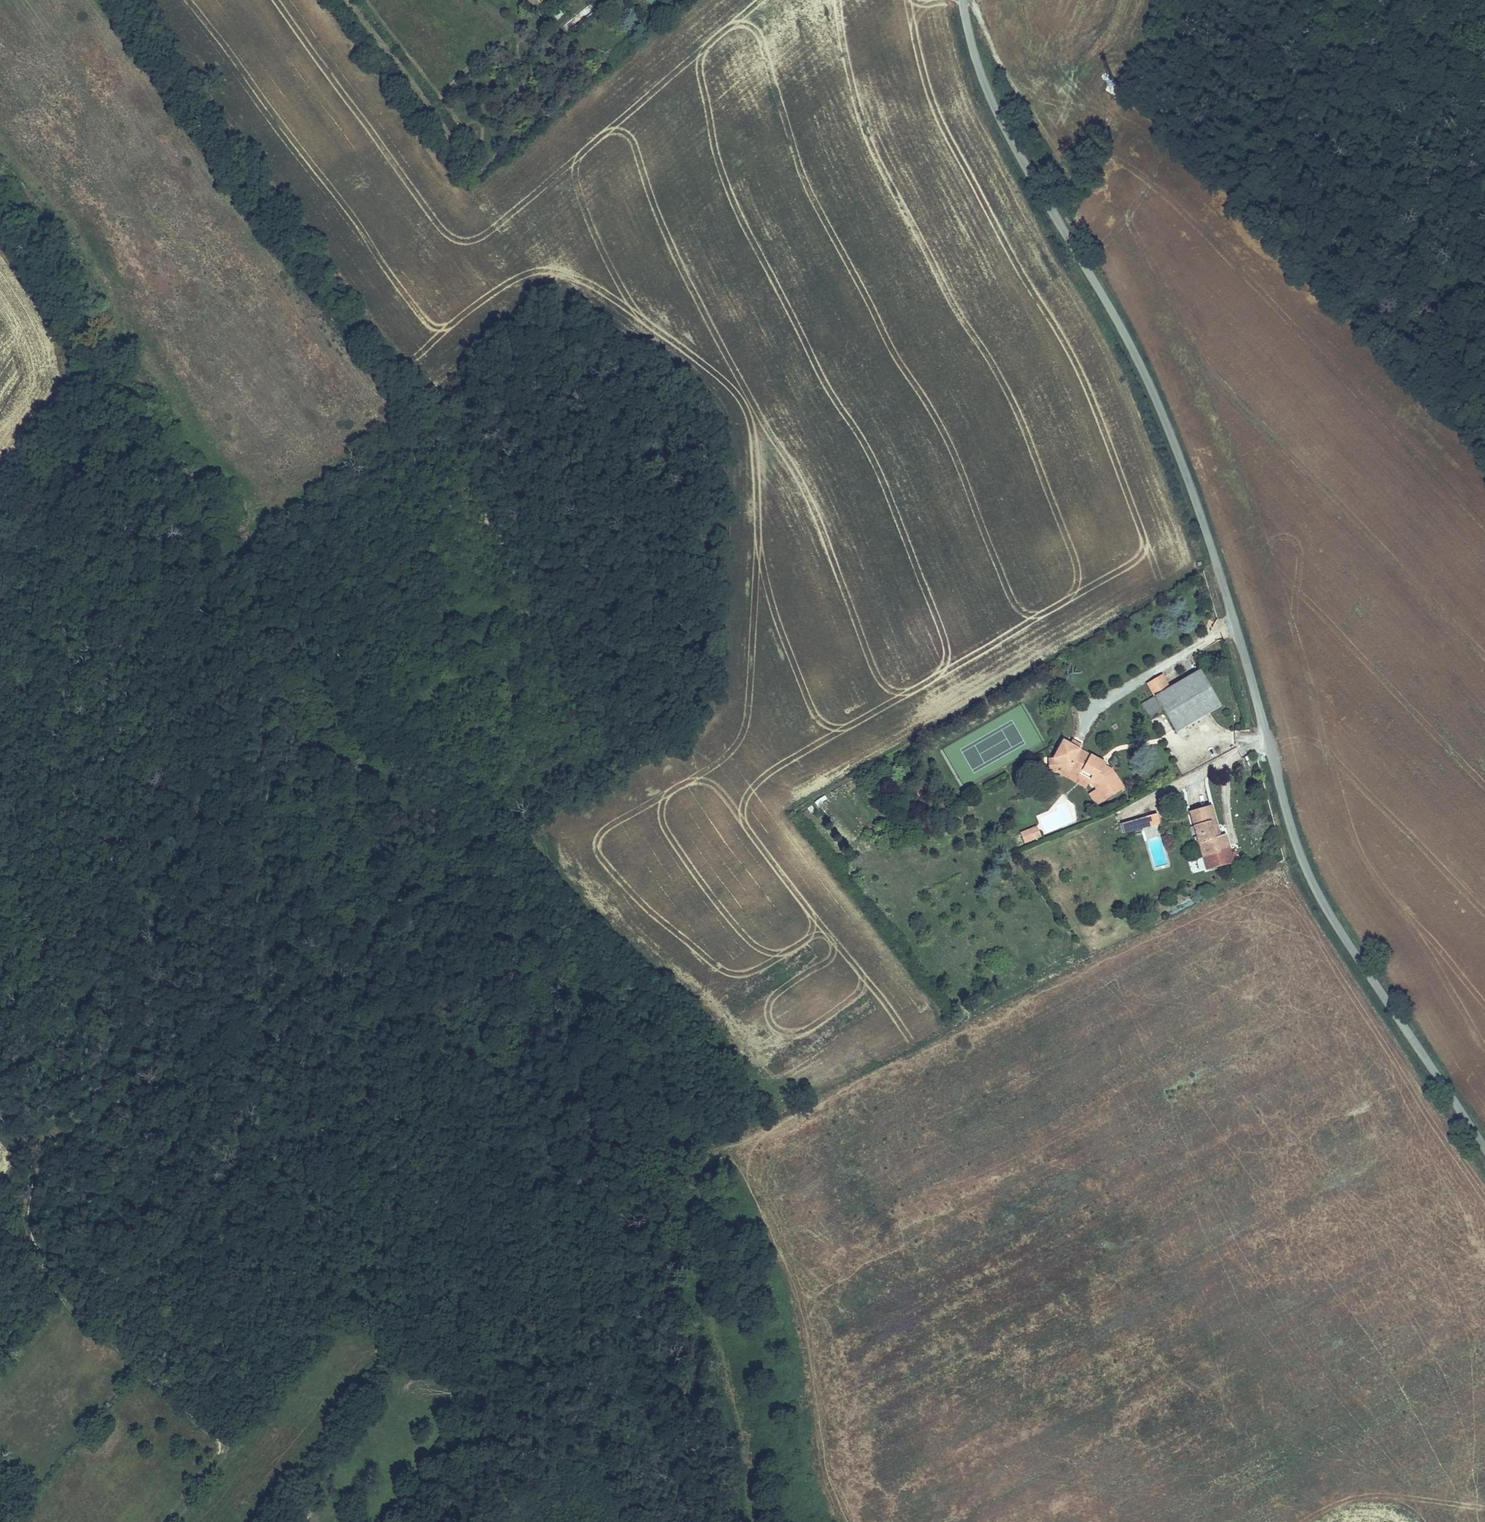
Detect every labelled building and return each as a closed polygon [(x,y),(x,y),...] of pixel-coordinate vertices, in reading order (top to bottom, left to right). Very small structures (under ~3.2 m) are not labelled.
[(1204,675),(1159,702),(1165,712),(1177,733),(1223,707),(1204,675)] [(1165,712),(1159,702),(1148,708),(1154,718),(1165,712)] [(1077,749),(1069,763),(1098,778),(1105,790),(1101,792),(1108,805),(1128,793),(1113,769),(1106,764),(1077,749)] [(1069,763),(1066,768),(1094,781),(1096,784),(1101,792),(1105,790),(1098,778),(1069,763)] [(1185,815),(1204,863),(1213,857),(1214,854),(1223,850),(1222,846),(1228,844),(1224,835),(1218,838),(1204,807),(1185,815)] [(1152,824),(1119,837),(1123,846),(1156,834),(1152,824)] [(1026,835),(1027,839),(1043,833),(1042,828),(1026,835)] [(1043,833),(1027,839),(1030,846),(1046,840),(1043,833)] [(1213,857),(1204,863),(1209,873),(1229,864),(1223,850),(1214,854),(1213,857)]
